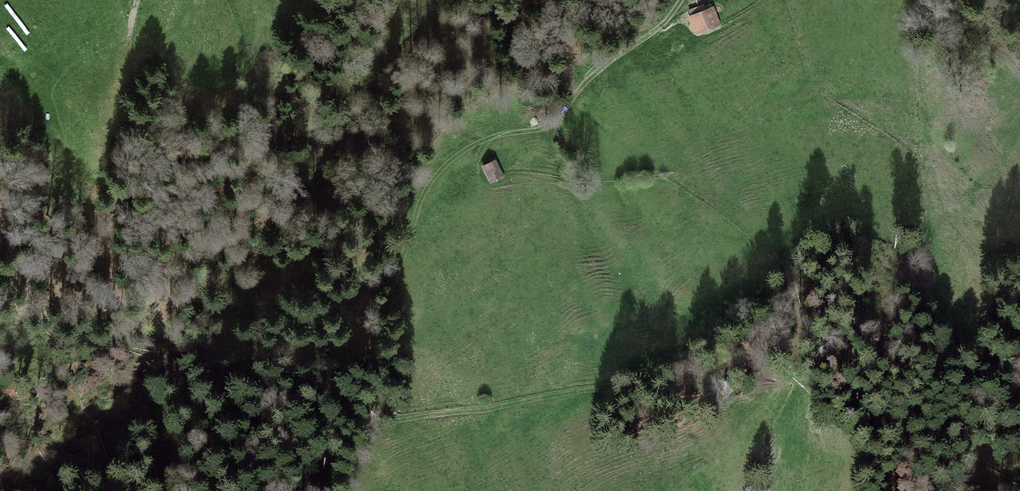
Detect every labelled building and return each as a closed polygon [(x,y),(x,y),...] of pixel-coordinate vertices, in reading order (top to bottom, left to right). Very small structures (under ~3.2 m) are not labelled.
[(689,19),(695,34),(719,24),(713,10),(689,19)] [(484,166),(491,179),(501,174),(494,160),(484,166)]
